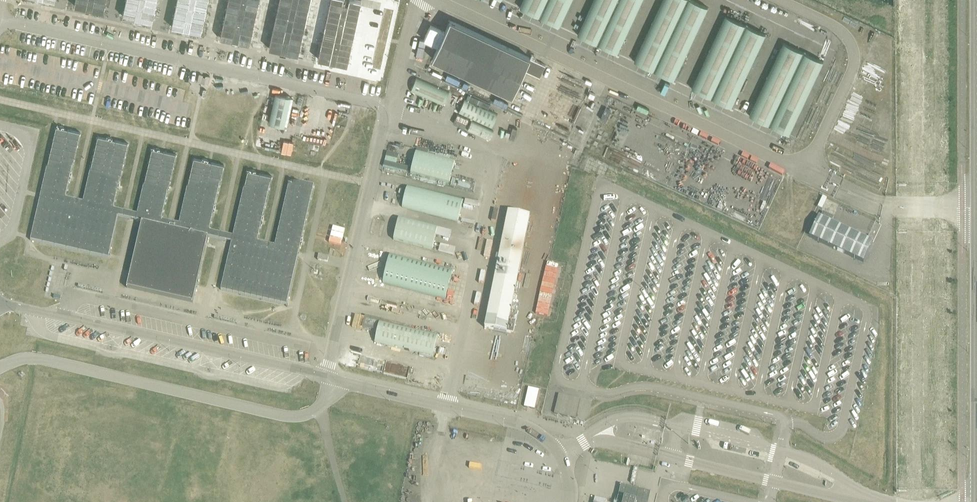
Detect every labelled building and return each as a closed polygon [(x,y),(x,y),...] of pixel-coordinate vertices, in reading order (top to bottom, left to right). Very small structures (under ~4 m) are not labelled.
[(97,0),(44,0),(95,10),(97,0)] [(276,50),(281,21),(305,26),(306,20),(284,16),(286,0),(121,0),(118,17),(177,28),(182,0),(211,5),(205,37),(276,50)] [(371,71),(382,11),(324,0),(311,0),(300,57),(371,71)] [(521,9),(561,28),(574,0),(526,0),(521,9)] [(579,36),(618,55),(644,0),(596,0),(579,36)] [(634,63),(673,82),(709,8),(690,0),(663,0),(634,63)] [(726,17),(693,90),(732,109),(767,35),(726,17)] [(545,65),(450,21),(433,60),(512,97),(525,70),(540,77),(545,65)] [(422,55),(426,41),(419,39),(416,54),(422,55)] [(782,44),(748,117),(787,136),(823,62),(782,44)] [(417,76),(411,90),(443,105),(449,91),(417,76)] [(284,126),(291,97),(275,94),(268,122),(284,126)] [(465,98),(459,112),(491,127),(498,113),(465,98)] [(257,241),(272,176),(247,170),(232,236),(209,230),(224,165),(194,158),(178,223),(162,219),(176,154),(151,148),(137,214),(113,209),(128,143),(97,136),(83,202),(66,198),(80,132),(56,127),(30,240),(109,258),(118,217),(141,222),(127,288),(193,303),(208,237),(232,243),(221,290),(286,306),(314,186),(289,180),(274,245),(257,241)] [(257,146),(281,151),(282,143),(286,144),(284,152),(291,154),(294,142),(260,135),(257,146)] [(409,167),(397,164),(399,157),(387,153),(384,166),(396,169),(395,173),(406,176),(409,167)] [(416,153),(410,175),(450,185),(456,162),(416,153)] [(463,200),(408,186),(402,208),(458,222),(463,200)] [(531,216),(508,211),(485,328),(507,333),(531,216)] [(820,218),(810,238),(862,263),(872,243),(820,218)] [(439,228),(399,219),(394,241),(433,251),(439,228)] [(449,238),(451,233),(441,230),(440,235),(449,238)] [(441,244),(439,251),(453,255),(455,249),(441,244)] [(456,271),(393,254),(385,283),(448,300),(456,271)] [(542,283),(539,308),(551,309),(553,284),(542,283)] [(375,342),(432,357),(438,336),(380,321),(375,342)] [(535,410),(539,391),(528,388),(524,407),(535,410)] [(575,418),(579,401),(558,396),(554,413),(575,418)] [(617,501),(648,501),(651,492),(621,485),(617,501)]
